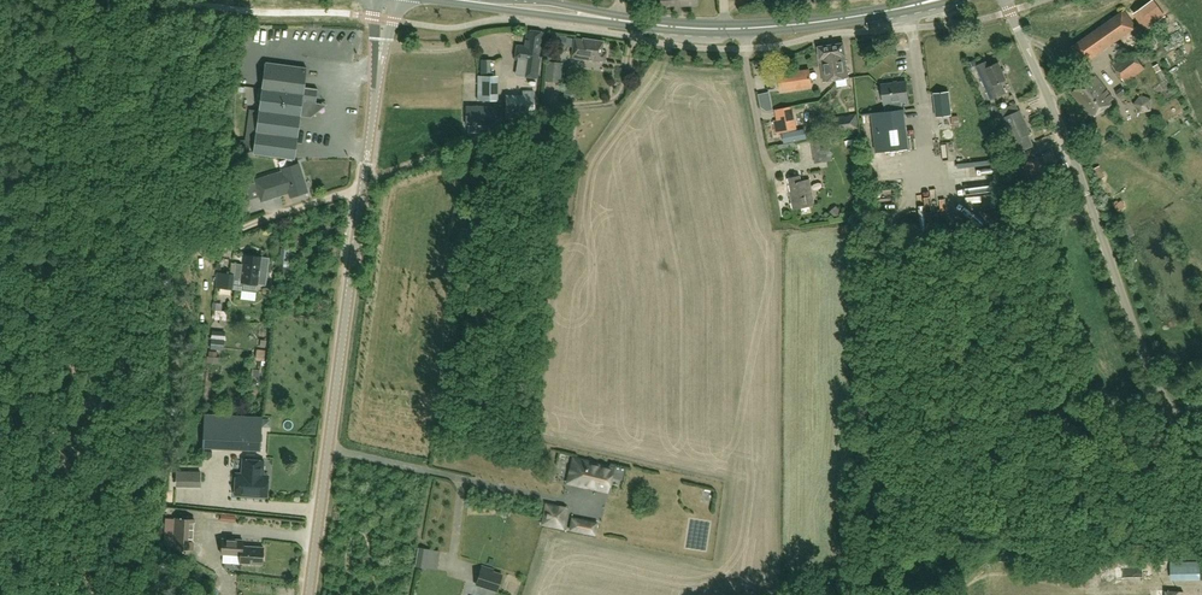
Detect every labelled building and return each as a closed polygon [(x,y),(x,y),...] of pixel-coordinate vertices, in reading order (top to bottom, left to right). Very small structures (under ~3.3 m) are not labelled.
[(528,30),(525,46),(517,45),(515,59),(528,61),(525,75),(537,77),(544,32),(528,30)] [(567,37),(552,34),(550,46),(565,49),(567,37)] [(1104,47),(1094,34),(1077,46),(1086,59),(1104,47)] [(583,40),(575,38),(572,57),(605,62),(606,52),(601,51),(603,41),(583,38),(583,40)] [(844,42),(831,44),(836,79),(849,77),(844,42)] [(836,79),(831,44),(819,46),(824,81),(836,79)] [(1126,84),(1146,69),(1132,50),(1111,65),(1126,84)] [(491,74),(491,60),(481,60),(481,74),(491,74)] [(975,60),(967,63),(971,72),(978,69),(976,65),(977,65),(975,60)] [(259,110),(255,141),(254,153),(295,159),(300,115),(311,116),(312,109),(315,110),(319,106),(319,103),(320,103),(320,102),(316,102),(318,88),(304,86),(307,66),(266,61),(262,88),(258,87),(257,96),(261,97),(259,110)] [(561,82),(562,63),(547,61),(545,81),(561,82)] [(977,65),(976,65),(978,69),(991,100),(1006,93),(1001,82),(1007,80),(999,62),(988,66),(985,61),(977,65)] [(1158,64),(1153,67),(1156,72),(1161,70),(1158,64)] [(812,85),(810,70),(779,74),(781,90),(812,85)] [(478,75),(478,100),(495,100),(495,75),(478,75)] [(1097,76),(1074,93),(1093,119),(1115,102),(1097,76)] [(882,84),(884,103),(909,100),(907,81),(882,84)] [(245,82),(244,98),(253,98),(253,82),(245,82)] [(572,95),(573,85),(565,84),(564,94),(572,95)] [(1119,97),(1126,92),(1122,86),(1115,91),(1119,97)] [(949,92),(934,93),(936,116),(952,114),(949,92)] [(1133,106),(1143,102),(1139,94),(1130,98),(1133,106)] [(506,95),(506,111),(506,117),(534,117),(534,95),(506,95)] [(993,112),(998,109),(993,99),(988,102),(993,112)] [(1004,113),(1015,107),(1012,101),(1001,108),(1004,113)] [(494,124),(494,107),(467,106),(467,124),(494,124)] [(777,120),(774,120),(776,133),(794,130),(789,107),(775,110),(777,120)] [(255,141),(259,110),(249,109),(245,139),(255,141)] [(904,109),(872,113),(877,152),(908,148),(904,109)] [(1020,110),(1004,117),(1015,141),(1016,141),(1021,152),(1034,146),(1029,135),(1031,134),(1020,110)] [(835,134),(860,129),(857,113),(832,118),(835,134)] [(571,142),(574,125),(565,124),(562,141),(571,142)] [(794,132),(787,133),(789,142),(806,138),(804,129),(795,131),(794,132)] [(828,139),(811,141),(815,163),(831,161),(828,139)] [(249,140),(238,141),(239,153),(250,152),(249,140)] [(785,143),(778,145),(779,150),(797,146),(796,141),(785,143)] [(282,171),(255,180),(261,201),(289,192),(290,197),(308,192),(299,163),(281,168),(282,171)] [(801,175),(790,177),(793,192),(791,192),(795,208),(811,205),(810,205),(815,204),(812,186),(808,187),(806,180),(802,181),(801,175)] [(472,211),(483,213),(486,196),(476,194),(472,211)] [(873,203),(890,202),(889,194),(873,196),(873,203)] [(218,253),(217,262),(226,263),(227,254),(218,253)] [(219,273),(217,286),(257,291),(258,283),(259,283),(263,256),(245,254),(243,264),(238,263),(236,274),(227,273),(227,274),(219,273)] [(212,305),(211,314),(222,316),(224,307),(212,305)] [(266,347),(267,337),(261,336),(261,339),(258,339),(257,346),(260,346),(260,347),(266,347)] [(211,338),(210,349),(220,350),(221,339),(211,338)] [(263,416),(205,413),(203,447),(261,450),(263,416)] [(574,458),(569,482),(607,491),(613,467),(574,458)] [(242,459),(241,473),(236,473),(235,494),(267,496),(268,475),(263,474),(264,460),(242,459)] [(176,486),(201,487),(201,472),(176,471),(176,486)] [(564,528),(568,507),(547,503),(543,524),(564,528)] [(571,529),(595,534),(598,522),(573,517),(571,529)] [(194,519),(176,518),(174,547),(193,549),(194,519)] [(240,562),(262,564),(264,547),(243,545),(243,539),(223,537),(221,552),(240,554),(240,562)] [(415,566),(426,568),(430,549),(418,547),(415,566)] [(493,571),(493,569),(483,566),(477,584),(497,591),(503,574),(493,571)]
